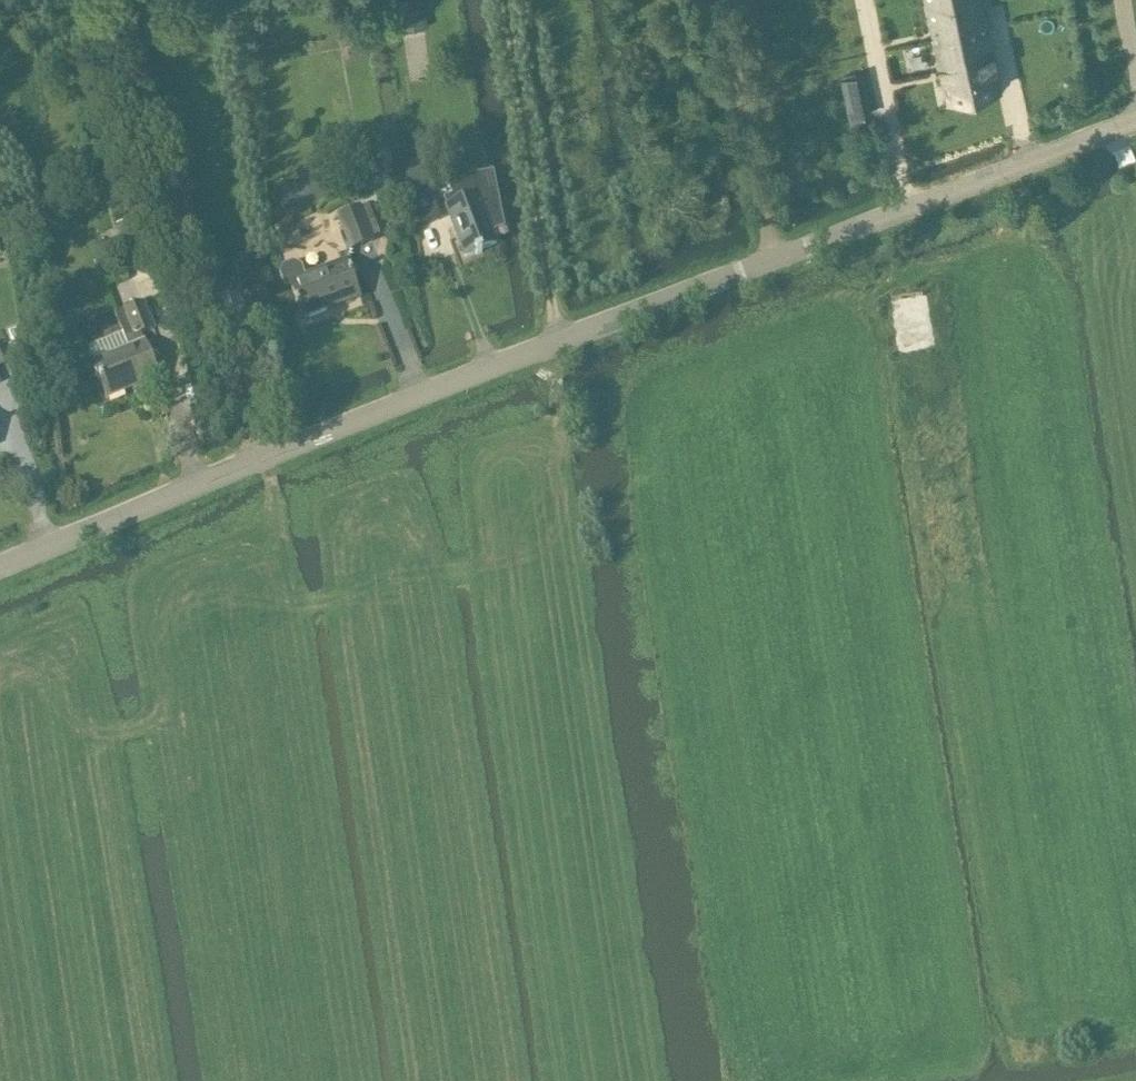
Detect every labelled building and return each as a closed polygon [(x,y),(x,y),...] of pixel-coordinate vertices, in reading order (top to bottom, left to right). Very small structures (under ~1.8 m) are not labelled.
[(394,1),(397,19),(400,19),(423,16),(426,15),(424,0),(404,0),(394,1)] [(946,100),(981,93),(984,95),(994,93),(995,90),(1000,89),(982,0),(925,0),(946,100)] [(364,43),(348,45),(350,59),(366,56),(364,43)] [(867,90),(863,74),(841,79),(845,94),(867,90)] [(432,197),(434,196),(421,162),(404,168),(410,204),(415,203),(419,227),(441,219),(432,197)] [(444,200),(448,208),(446,209),(466,259),(498,246),(493,233),(504,228),(494,173),(471,177),(450,190),(453,197),(444,200)] [(390,183),(378,189),(382,198),(395,193),(390,183)] [(375,242),(361,206),(336,217),(349,252),(375,242)] [(346,261),(305,277),(301,266),(293,262),(282,266),(278,274),(284,289),(290,287),(303,320),(360,299),(346,261)] [(146,269),(132,275),(142,299),(156,293),(146,269)] [(254,281),(250,270),(240,274),(243,284),(254,281)] [(936,349),(927,294),(887,301),(895,356),(936,349)] [(118,307),(114,297),(105,300),(109,311),(118,307)] [(124,339),(128,348),(144,342),(141,335),(156,329),(144,302),(122,311),(132,336),(124,339)] [(144,342),(128,348),(91,363),(106,400),(133,390),(135,396),(161,385),(144,342)]
